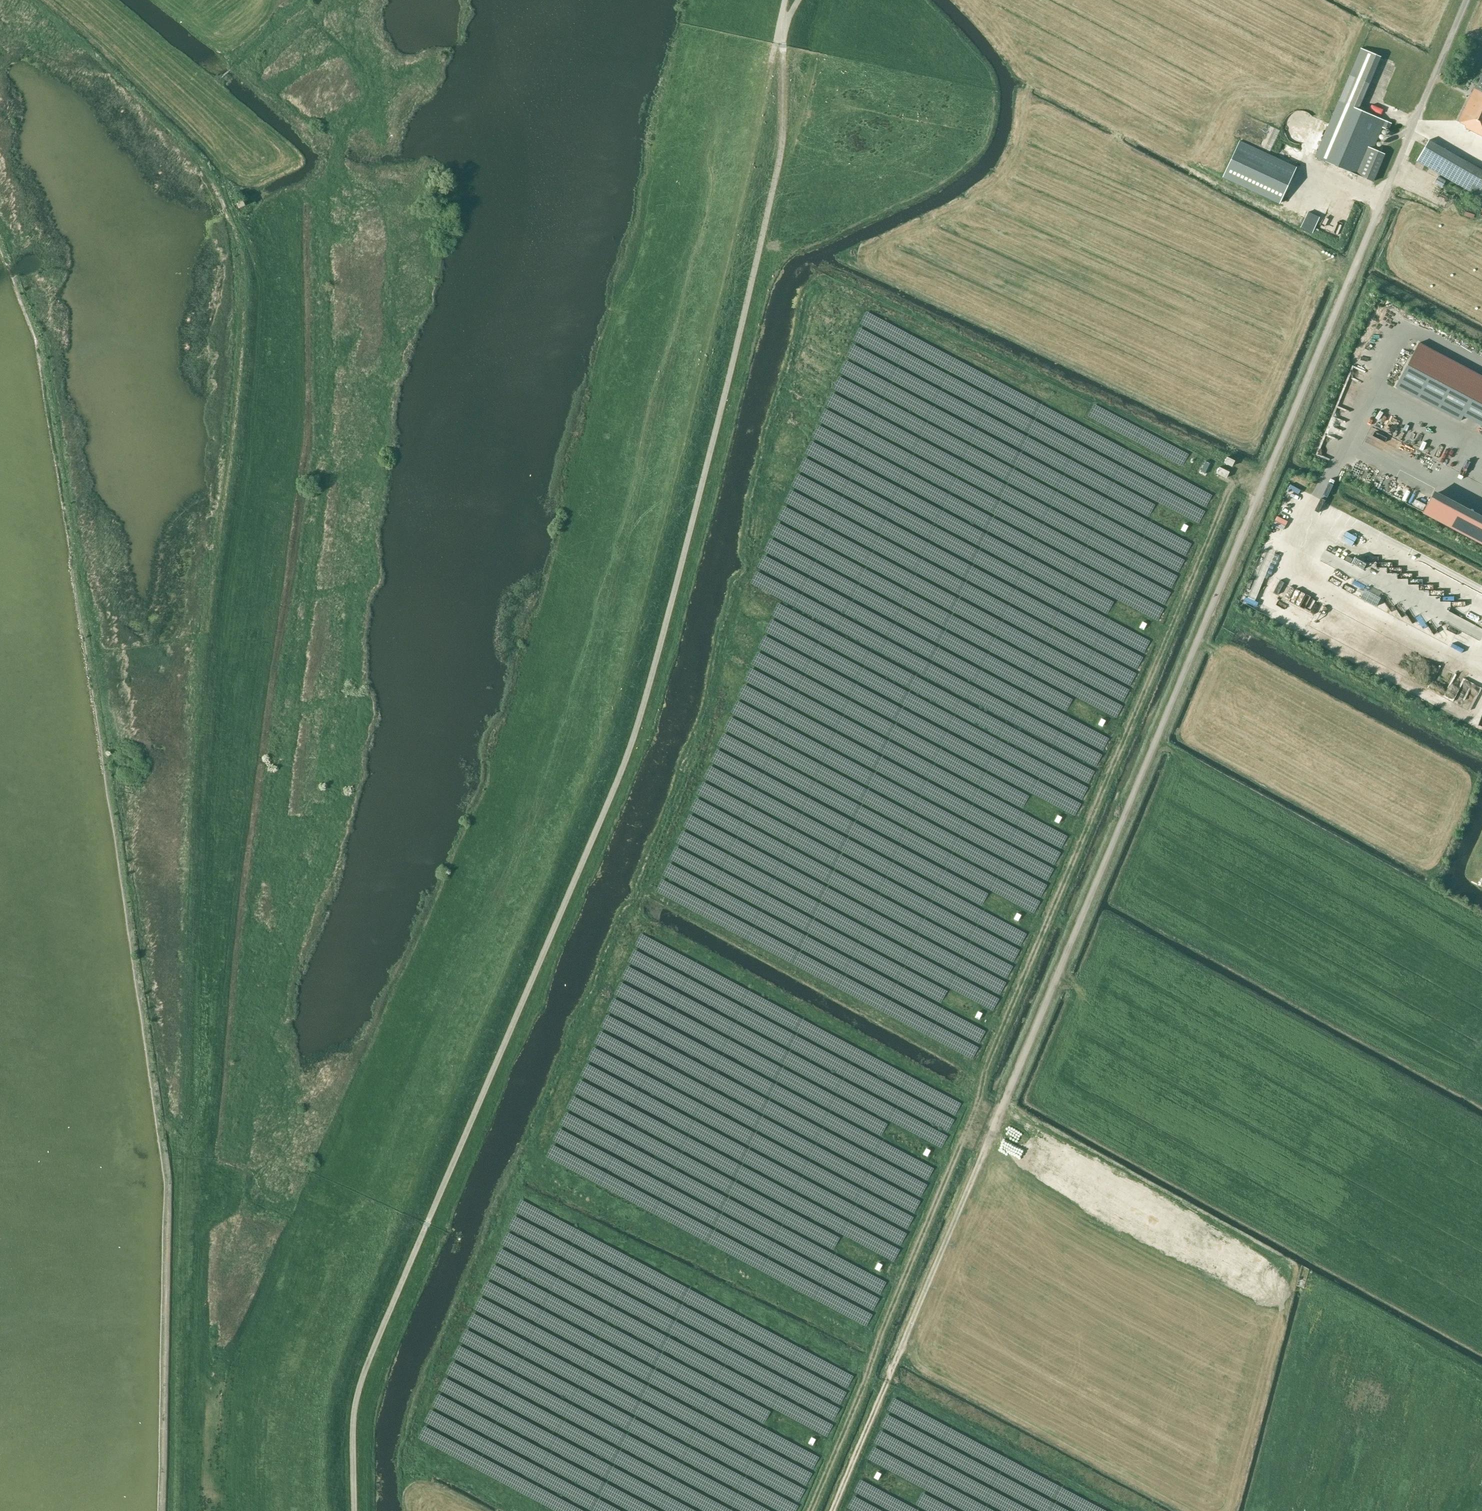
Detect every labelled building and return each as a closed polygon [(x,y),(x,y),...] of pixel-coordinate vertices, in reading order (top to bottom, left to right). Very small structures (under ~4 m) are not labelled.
[(1381,57),(1361,49),(1315,157),(1373,181),(1384,154),(1373,149),(1384,121),(1358,110),(1381,57)] [(1481,77),(1477,87),(1475,86),(1457,121),(1465,125),(1464,127),(1481,136),(1481,78),(1481,77)] [(1307,112),(1306,111),(1304,111),(1303,110),(1301,110),(1299,110),(1298,110),(1296,111),(1295,111),(1293,112),(1292,112),(1291,113),(1289,114),(1288,115),(1287,116),(1286,117),(1285,118),(1285,120),(1284,121),(1283,123),(1283,124),(1283,126),(1283,127),(1283,129),(1283,130),(1283,132),(1284,133),(1284,135),(1285,136),(1286,137),(1286,139),(1287,140),(1289,141),(1290,142),(1291,143),(1292,143),(1294,144),(1295,144),(1297,145),(1298,145),(1300,145),(1301,145),(1303,145),(1304,144),(1306,144),(1307,143),(1309,143),(1310,142),(1311,141),(1312,140),(1313,139),(1314,138),(1315,136),(1316,135),(1316,133),(1317,132),(1317,131),(1317,129),(1317,127),(1317,126),(1317,124),(1317,123),(1316,121),(1316,120),(1315,119),(1314,117),(1313,116),(1312,115),(1311,114),(1310,113),(1308,112),(1307,112)] [(1428,139),(1416,161),(1479,197),(1480,195),(1481,192),(1481,170),(1428,139)] [(1279,203),(1296,167),(1240,141),(1223,177),(1279,203)] [(1418,343),(1395,386),(1460,420),(1463,415),(1481,425),(1481,376),(1418,343)] [(1229,471),(1219,466),(1217,472),(1227,477),(1229,471)] [(1417,515),(1364,489),(1357,504),(1471,560),(1480,542),(1419,512),(1417,515)] [(1349,561),(1335,554),(1331,561),(1345,568),(1349,561)]
